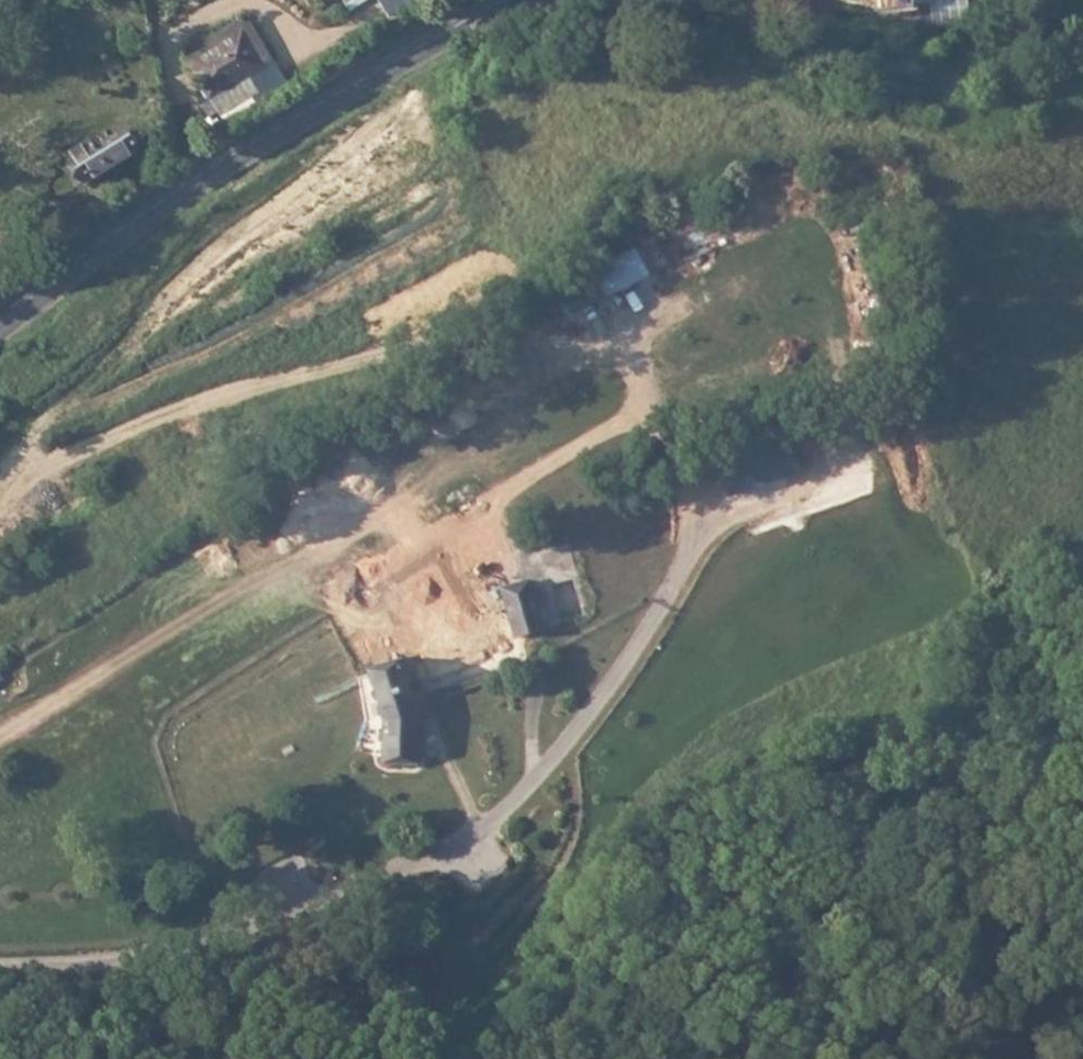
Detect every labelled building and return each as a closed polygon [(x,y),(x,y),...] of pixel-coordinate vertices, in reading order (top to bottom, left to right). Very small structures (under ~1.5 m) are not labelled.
[(870,55),(902,55),(903,13),(915,13),(916,0),(871,0),(870,55)] [(203,57),(219,91),(268,70),(252,34),(203,57)] [(80,148),(94,173),(123,156),(109,132),(80,148)] [(549,275),(561,300),(643,259),(633,235),(549,275)] [(523,626),(508,581),(481,596),(494,636),(523,626)] [(378,651),(345,668),(364,722),(363,756),(395,758),(397,704),(403,703),(396,683),(386,685),(383,679),(390,677),(378,651)]
